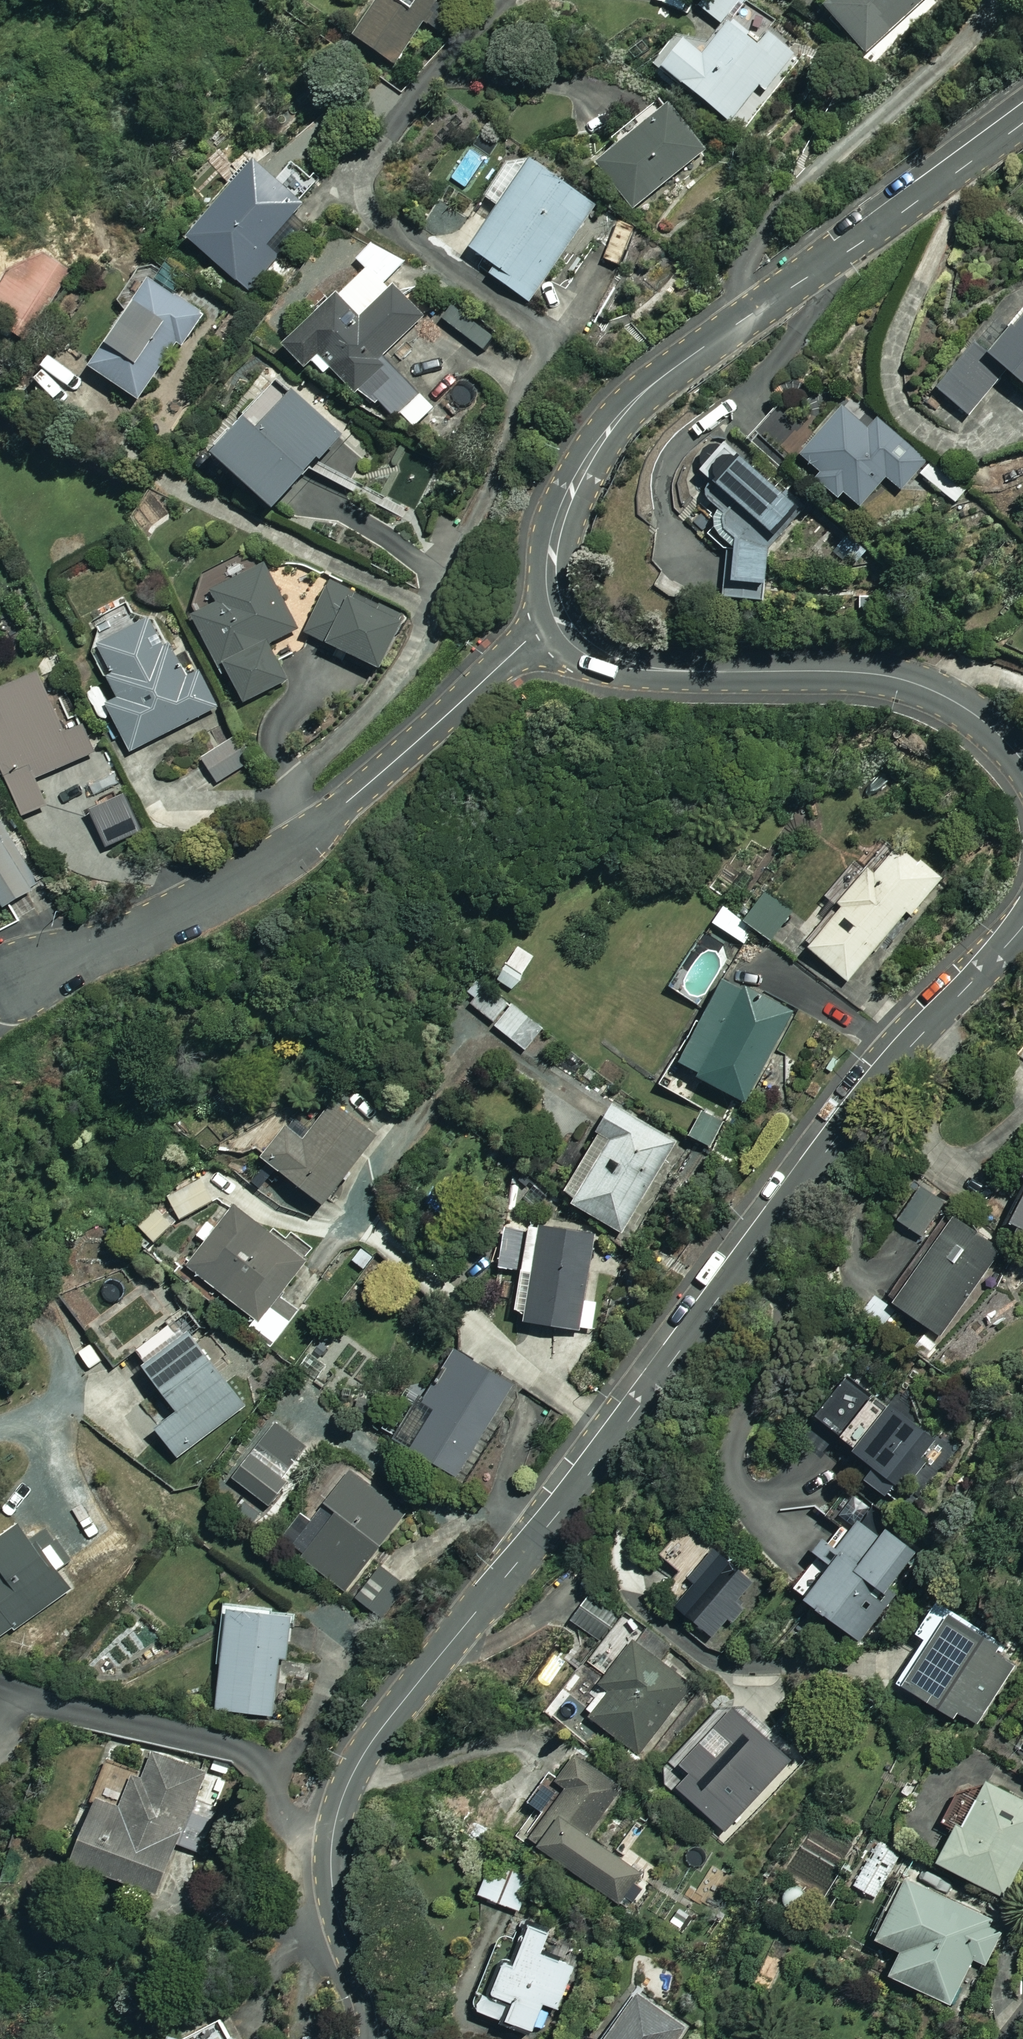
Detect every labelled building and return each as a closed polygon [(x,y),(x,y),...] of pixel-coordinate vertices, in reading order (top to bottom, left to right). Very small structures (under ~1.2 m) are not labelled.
[(360,42),(400,71),(450,0),(390,0),(360,42)] [(743,0),(720,0),(708,14),(726,28),(747,3),(743,0)] [(830,14),(869,57),(932,0),(846,0),(830,14)] [(764,50),(737,28),(713,57),(686,36),(660,68),(737,129),(797,54),(775,36),(764,50)] [(707,152),(667,103),(616,145),(623,153),(602,170),(636,211),(707,152)] [(598,211),(521,157),(490,202),(505,212),(476,254),(500,271),(494,279),(533,305),(598,211)] [(269,250),(322,188),(293,164),(276,184),(260,170),(195,246),(250,292),(279,258),(269,250)] [(381,358),(425,319),(394,285),(407,273),(381,245),(361,263),(374,278),(291,353),(312,377),(328,362),(364,402),(395,374),(381,358)] [(34,247),(0,294),(0,326),(23,342),(72,274),(34,247)] [(209,318),(137,273),(119,302),(131,310),(92,372),(144,405),(178,351),(185,356),(209,318)] [(462,306),(448,323),(483,352),(497,335),(462,306)] [(994,356),(981,345),(942,393),(973,419),(1009,375),(1022,386),(1022,321),(994,356)] [(92,364),(66,346),(37,388),(62,405),(92,364)] [(792,472),(834,420),(795,388),(753,440),(792,472)] [(348,442),(302,401),(274,432),(257,417),(247,429),(254,435),(226,467),(283,517),(348,442)] [(460,417),(426,404),(417,424),(452,438),(460,417)] [(821,484),(846,506),(851,500),(867,514),(892,484),(906,495),(932,465),(883,423),(873,435),(848,413),(806,462),(826,479),(821,484)] [(709,534),(731,557),(728,606),(771,608),(776,546),(808,511),(791,495),(786,500),(733,450),(706,479),(717,489),(708,499),(727,517),(709,534)] [(173,517),(160,498),(138,514),(151,533),(173,517)] [(301,631),(270,570),(218,596),(224,608),(199,621),(226,674),(231,672),(250,708),(292,686),(272,646),(301,631)] [(409,620),(336,585),(310,638),(383,673),(409,620)] [(184,674),(158,623),(98,654),(123,705),(113,710),(135,753),(219,711),(203,680),(184,674)] [(52,678),(1,698),(12,726),(0,731),(0,753),(27,820),(52,810),(41,782),(100,758),(86,722),(72,727),(52,678)] [(251,766),(237,742),(206,761),(220,785),(251,766)] [(0,817),(0,896),(10,912),(44,892),(0,817)] [(944,885),(905,851),(881,880),(875,875),(844,911),(848,915),(815,954),(852,986),(912,916),(915,919),(944,885)] [(795,916),(770,899),(750,928),(775,945),(795,916)] [(538,959),(521,948),(500,980),(518,991),(538,959)] [(729,986),(686,1071),(705,1080),(703,1083),(749,1107),(794,1019),(729,986)] [(550,1034),(515,1006),(497,1028),(532,1056),(550,1034)] [(382,1142),(337,1109),(311,1145),(291,1130),(267,1163),(332,1211),(382,1142)] [(680,1144),(621,1111),(568,1204),(627,1237),(680,1144)] [(725,1128),(705,1117),(692,1139),(712,1150),(725,1128)] [(216,1202),(202,1177),(169,1196),(184,1221),(216,1202)] [(950,1207),(925,1190),(902,1224),(927,1241),(950,1207)] [(178,1227),(163,1210),(143,1228),(158,1245),(178,1227)] [(222,1232),(208,1222),(197,1236),(210,1247),(192,1271),(282,1340),(303,1312),(283,1297),(308,1265),(238,1211),(222,1232)] [(1004,1253),(961,1223),(939,1254),(932,1249),(915,1274),(921,1279),(900,1309),(943,1339),(1004,1253)] [(598,1240),(537,1229),(520,1323),(595,1337),(601,1307),(586,1304),(598,1240)] [(381,1263),(350,1240),(316,1286),(347,1309),(381,1263)] [(180,1325),(142,1355),(154,1370),(151,1373),(185,1417),(162,1435),(182,1459),(249,1407),(197,1341),(194,1343),(180,1325)] [(519,1389),(463,1354),(433,1403),(428,1399),(401,1443),(462,1481),(519,1389)] [(940,1444),(855,1379),(821,1423),(885,1472),(873,1488),(894,1504),(940,1444)] [(410,1517),(357,1475),(327,1512),(315,1503),(284,1543),(349,1594),(410,1517)] [(843,1528),(797,1594),(815,1606),(813,1609),(863,1643),(922,1556),(891,1535),(887,1541),(862,1523),(871,1510),(847,1494),(829,1518),(843,1528)] [(33,1518),(0,1541),(0,1643),(81,1587),(33,1518)] [(765,1590),(720,1555),(696,1585),(700,1589),(682,1612),(712,1637),(707,1644),(716,1651),(765,1590)] [(411,1591),(384,1569),(358,1602),(386,1623),(411,1591)] [(623,1616),(598,1594),(574,1622),(599,1644),(623,1616)] [(295,1627),(238,1616),(220,1709),(277,1720),(295,1627)] [(1017,1667),(936,1616),(920,1641),(929,1646),(903,1688),(975,1734),(1017,1667)] [(694,1687),(619,1629),(566,1697),(642,1756),(694,1687)] [(210,1775),(159,1757),(149,1785),(139,1781),(128,1812),(106,1804),(82,1871),(169,1901),(187,1849),(200,1853),(215,1809),(200,1804),(210,1775)] [(563,1785),(550,1776),(530,1805),(538,1811),(521,1834),(622,1906),(644,1875),(593,1839),(627,1792),(581,1759),(563,1785)] [(993,1788),(985,1804),(964,1793),(947,1827),(962,1835),(945,1869),(1008,1900),(1022,1870),(1022,1803),(993,1788)] [(851,1841),(815,1822),(806,1839),(842,1858),(851,1841)] [(903,1857),(882,1845),(857,1889),(879,1901),(903,1857)] [(536,1882),(494,1869),(484,1901),(526,1914),(536,1882)] [(1007,1927),(910,1881),(892,1919),(896,1921),(884,1947),(908,1958),(897,1982),(954,2008),(977,1959),(989,1965),(1007,1927)] [(557,1936),(533,1927),(527,1943),(506,1935),(477,2013),(541,2036),(552,2007),(564,2012),(579,1970),(548,1959),(557,1936)] [(638,1995),(611,2038),(682,2038),(690,2027),(638,1995)] [(218,2024),(188,2038),(225,2038),(218,2024)]
